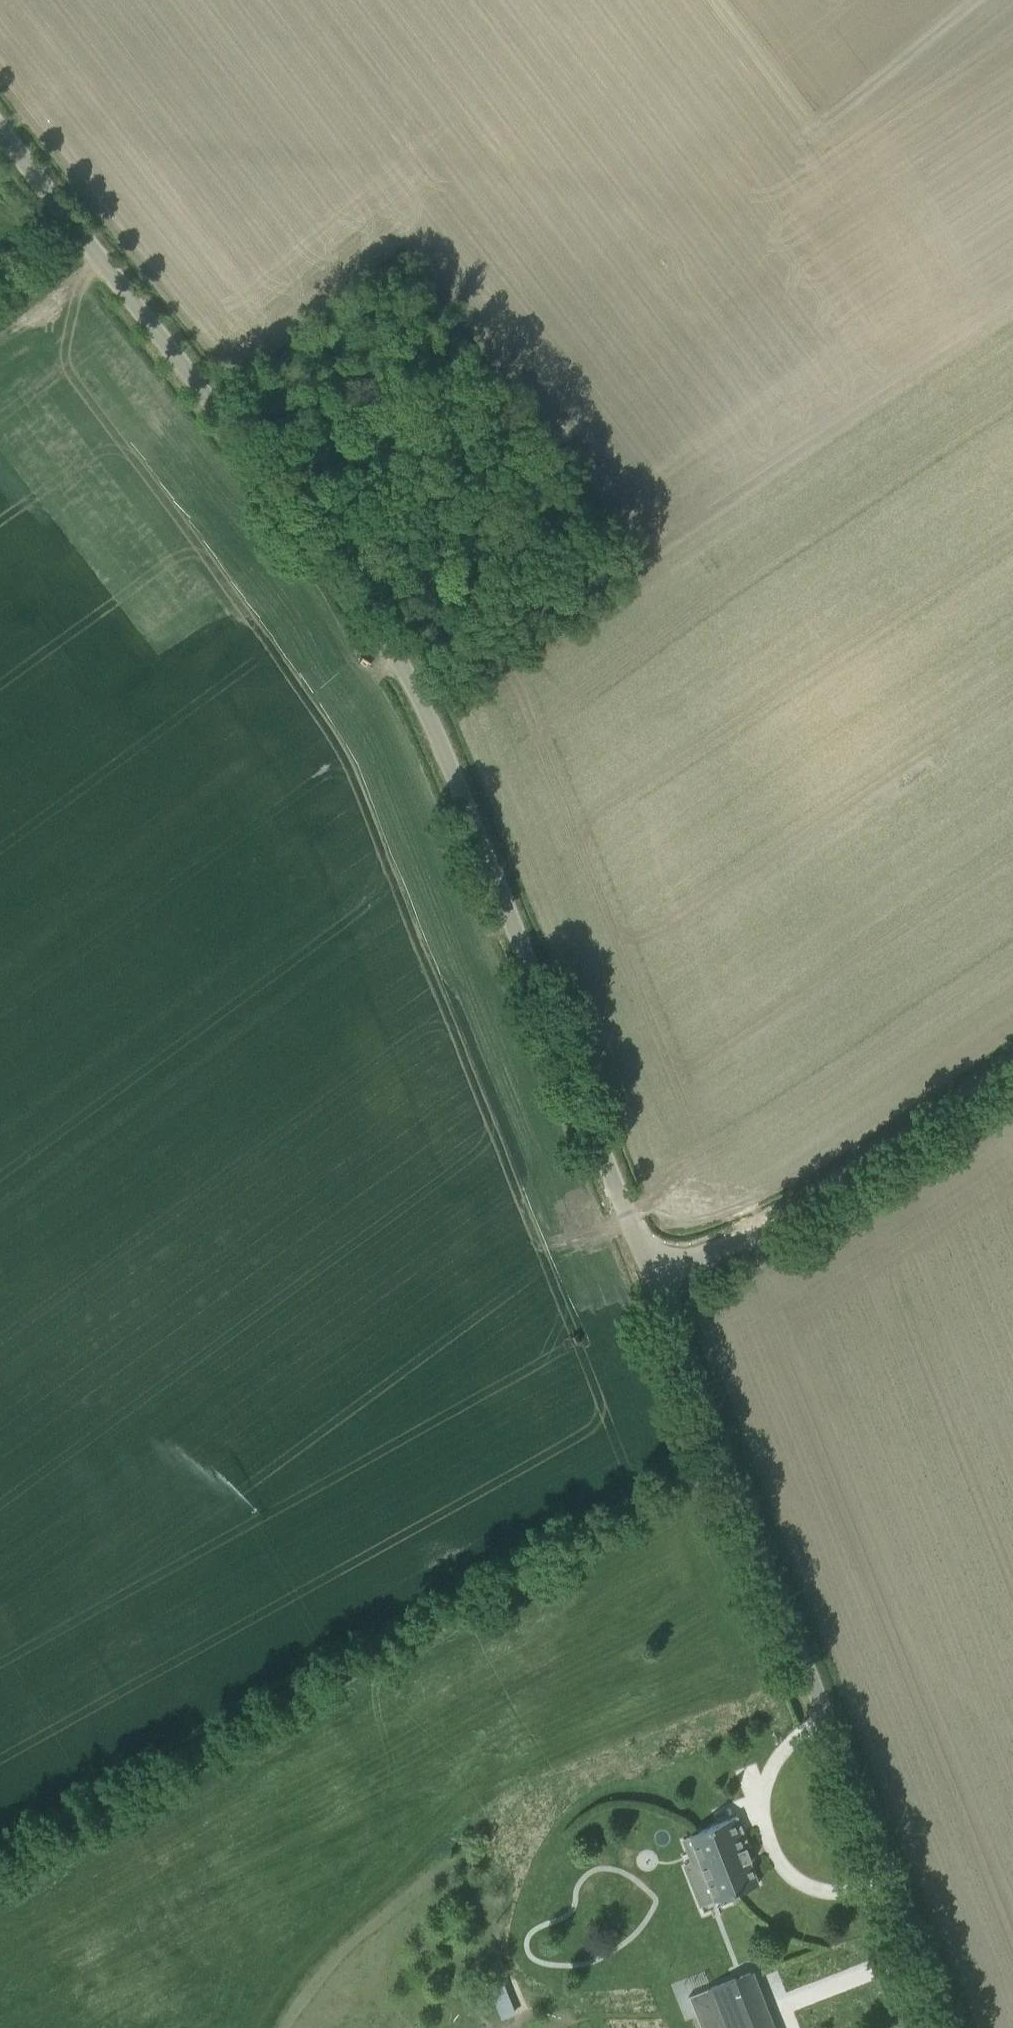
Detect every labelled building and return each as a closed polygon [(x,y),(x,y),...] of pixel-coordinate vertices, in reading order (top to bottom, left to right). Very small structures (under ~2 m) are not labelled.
[(758,1883),(749,1859),(753,1858),(737,1816),(689,1834),(715,1900),(758,1883)] [(750,1972),(689,1996),(702,2027),(772,2027),(750,1972)] [(488,1989),(500,2017),(526,2006),(514,1977),(488,1989)]
